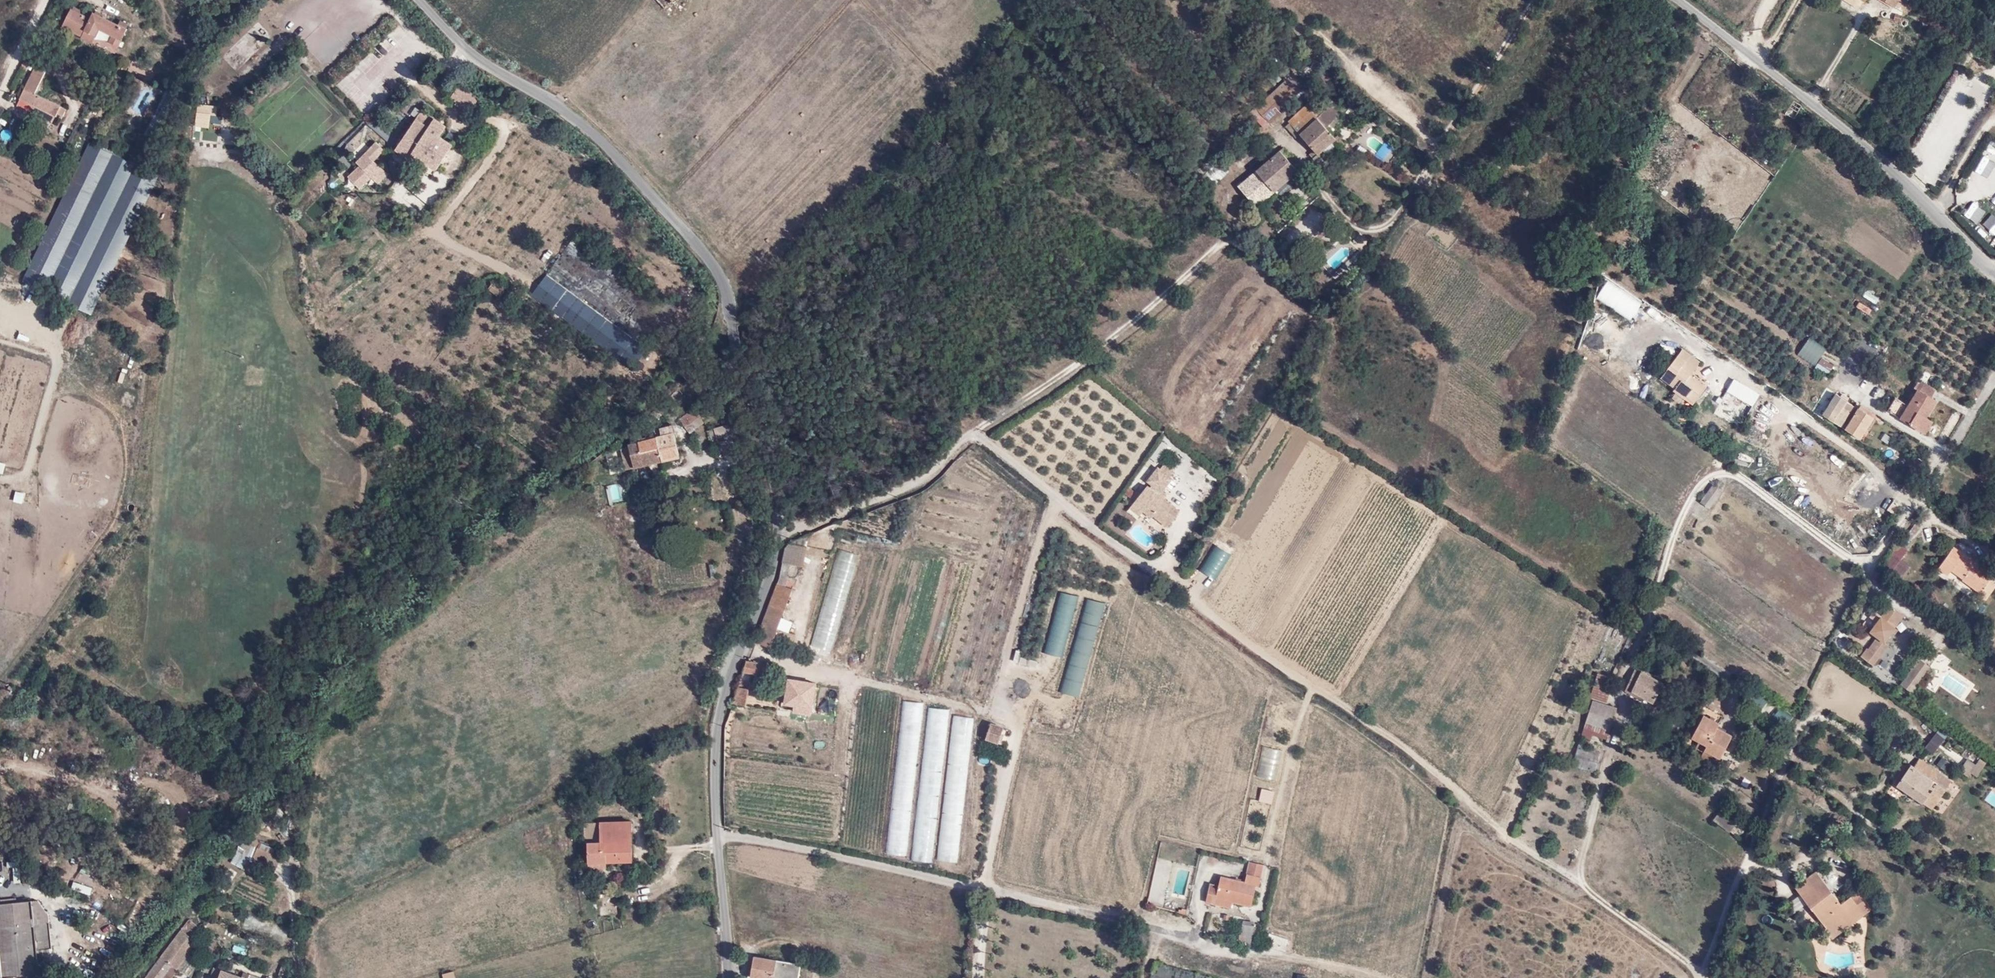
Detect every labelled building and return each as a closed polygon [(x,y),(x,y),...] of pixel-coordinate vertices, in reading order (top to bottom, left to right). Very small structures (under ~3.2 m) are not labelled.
[(1896,10),(1901,0),(1880,0),(1896,10)] [(92,17),(72,8),(63,25),(83,35),(82,37),(93,42),(99,30),(113,36),(109,43),(119,48),(128,29),(94,12),(92,17)] [(30,63),(24,60),(21,67),(26,70),(30,63)] [(45,71),(35,66),(17,106),(51,122),(58,113),(63,115),(68,108),(36,91),(45,71)] [(1254,109),(1271,124),(1306,88),(1288,76),(1254,109)] [(467,90),(456,103),(469,112),(479,99),(467,90)] [(1795,116),(1801,106),(1793,100),(1786,111),(1795,116)] [(1318,112),(1307,101),(1286,123),(1327,163),(1342,148),(1326,133),(1341,117),(1327,103),(1318,112)] [(447,127),(422,112),(398,151),(413,160),(416,156),(438,170),(454,145),(441,137),(447,127)] [(1992,148),(1994,143),(1994,137),(1986,131),(1957,174),(1968,182),(1991,148),(1992,148)] [(159,176),(91,141),(23,281),(91,313),(159,176)] [(376,142),(356,162),(359,166),(348,176),(360,189),(381,168),(374,161),(385,151),(376,142)] [(1303,179),(1282,153),(1238,187),(1261,213),(1303,179)] [(577,233),(530,296),(631,370),(677,308),(577,233)] [(1607,281),(1595,300),(1630,321),(1642,301),(1607,281)] [(493,282),(486,290),(499,300),(506,292),(493,282)] [(1873,309),(1879,299),(1865,292),(1859,301),(1873,309)] [(1861,303),(1858,308),(1868,315),(1871,310),(1861,303)] [(1808,339),(1796,356),(1813,367),(1825,351),(1808,339)] [(1699,362),(1682,349),(1662,376),(1676,387),(1674,390),(1686,398),(1688,396),(1695,400),(1706,387),(1690,375),(1699,362)] [(1819,360),(1817,367),(1830,371),(1833,364),(1819,360)] [(1617,380),(1626,371),(1617,363),(1608,371),(1617,380)] [(1935,390),(1919,380),(1913,389),(1917,391),(1930,399),(1935,390)] [(1740,381),(1731,393),(1741,400),(1742,400),(1751,406),(1759,393),(1740,381)] [(1930,399),(1917,391),(1897,421),(1910,429),(1925,437),(1932,424),(1926,421),(1937,404),(1930,399)] [(1835,393),(1821,419),(1839,429),(1855,406),(1835,393)] [(1875,421),(1855,406),(1839,429),(1860,443),(1875,421)] [(630,448),(622,449),(626,470),(678,458),(673,429),(662,431),(663,438),(629,445),(630,448)] [(1157,463),(1168,446),(1161,442),(1150,458),(1157,463)] [(1177,474),(1165,464),(1161,469),(1158,468),(1146,484),(1149,486),(1129,511),(1148,526),(1154,519),(1168,530),(1182,512),(1165,498),(1168,495),(1165,493),(1176,480),(1174,478),(1177,474)] [(76,483),(88,487),(90,479),(79,476),(76,483)] [(1713,484),(1700,502),(1708,508),(1722,490),(1713,484)] [(1234,549),(1217,539),(1197,569),(1216,580),(1234,549)] [(1907,551),(1897,544),(1881,565),(1900,578),(1910,566),(1901,560),(1907,551)] [(804,568),(808,548),(790,545),(786,550),(783,564),(778,583),(755,642),(773,650),(793,591),(785,587),(790,564),(804,568)] [(1948,577),(1952,572),(1980,594),(1991,580),(1992,578),(1953,549),(1938,569),(1948,577)] [(1081,596),(1059,592),(1043,653),(1064,659),(1081,596)] [(1106,602),(1086,597),(1059,693),(1080,698),(1106,602)] [(1887,649),(1882,645),(1902,619),(1887,607),(1866,635),(1874,641),(1863,656),(1875,665),(1887,649)] [(1932,667),(1919,658),(1900,684),(1913,693),(1932,667)] [(761,663),(748,661),(742,677),(756,679),(761,663)] [(1632,691),(1635,687),(1655,699),(1666,680),(1643,668),(1639,676),(1634,674),(1628,689),(1632,691)] [(1598,673),(1591,695),(1607,701),(1614,678),(1598,673)] [(794,706),(813,708),(816,684),(790,680),(786,704),(784,704),(783,707),(794,710),(794,706)] [(751,690),(737,688),(734,704),(748,707),(751,690)] [(1616,706),(1594,699),(1581,734),(1594,737),(1595,731),(1608,736),(1616,706)] [(812,714),(813,708),(794,706),(794,710),(794,712),(812,714)] [(1706,708),(1694,732),(1709,740),(1718,724),(1721,716),(1706,708)] [(1003,723),(992,719),(984,736),(997,741),(1003,723)] [(1734,730),(1718,724),(1709,740),(1705,746),(1721,754),(1734,730)] [(1937,728),(1923,746),(1932,753),(1946,735),(1937,728)] [(1281,747),(1262,744),(1256,774),(1275,778),(1281,747)] [(1579,744),(1571,764),(1595,770),(1601,751),(1579,744)] [(1911,763),(1898,782),(1932,807),(1952,780),(1920,757),(1914,765),(1911,763)] [(1945,769),(1949,762),(1942,757),(1937,764),(1945,769)] [(1985,762),(1979,758),(1975,764),(1981,768),(1985,762)] [(1967,759),(1959,770),(1968,776),(1970,772),(1977,776),(1981,768),(1975,764),(1967,759)] [(1735,822),(1718,811),(1713,819),(1729,831),(1735,822)] [(252,829),(250,832),(233,864),(244,870),(249,859),(277,872),(285,853),(263,844),(281,826),(272,814),(252,829)] [(630,816),(584,819),(588,863),(633,860),(630,816)] [(1734,834),(1739,826),(1735,822),(1729,831),(1734,834)] [(1265,863),(1248,859),(1246,871),(1263,875),(1265,863)] [(1816,870),(1796,886),(1801,892),(1809,901),(1833,932),(1875,905),(1862,886),(1840,902),(1816,870)] [(1263,875),(1246,871),(1244,877),(1221,873),(1219,883),(1210,880),(1205,899),(1233,907),(1233,900),(1252,904),(1256,882),(1260,883),(1263,875)] [(88,896),(92,882),(79,878),(74,891),(88,896)] [(0,899),(0,977),(41,974),(39,960),(46,960),(45,945),(52,944),(49,911),(39,897),(34,898),(33,895),(0,899)] [(118,915),(121,910),(109,903),(106,908),(118,915)] [(617,905),(599,907),(601,917),(618,914),(617,905)] [(188,916),(149,976),(152,977),(174,977),(207,928),(188,916)] [(245,916),(242,929),(257,933),(260,920),(245,916)] [(1244,920),(1242,934),(1253,934),(1255,923),(1244,920)] [(754,953),(749,974),(767,977),(794,977),(797,963),(754,953)] [(224,964),(219,977),(279,977),(267,974),(266,977),(224,964)] [(1154,964),(1150,977),(1207,977),(1154,964)] [(293,969),(284,966),(280,977),(290,977),(293,969)]
